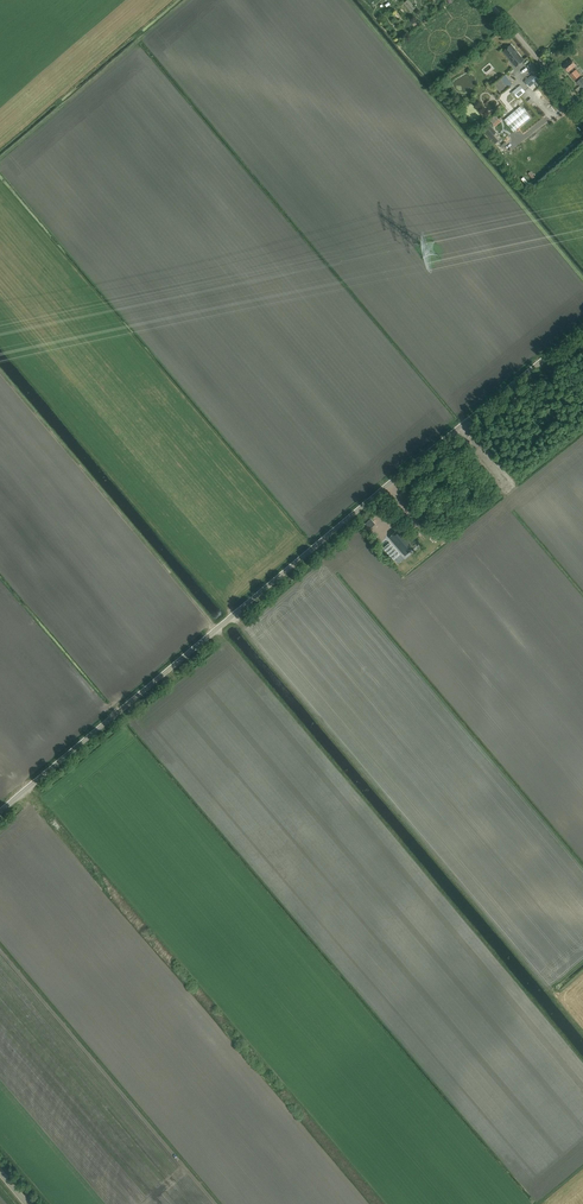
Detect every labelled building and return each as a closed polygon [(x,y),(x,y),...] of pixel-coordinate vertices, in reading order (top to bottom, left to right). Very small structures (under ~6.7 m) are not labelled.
[(516,67),(524,61),(511,45),(504,52),(516,67)] [(563,66),(575,80),(576,80),(581,75),(576,70),(575,71),(573,69),(577,65),(571,59),(563,66)] [(530,88),(539,80),(534,75),(525,82),(530,88)] [(500,91),(507,88),(503,77),(496,80),(500,91)] [(518,98),(525,92),(520,86),(513,92),(518,98)] [(518,103),(516,102),(514,104),(511,101),(505,106),(511,112),(517,107),(515,105),(518,103)] [(530,117),(520,106),(504,120),(514,131),(530,117)] [(405,556),(417,545),(401,527),(389,537),(405,556)] [(400,564),(404,568),(408,562),(404,559),(400,564)]
